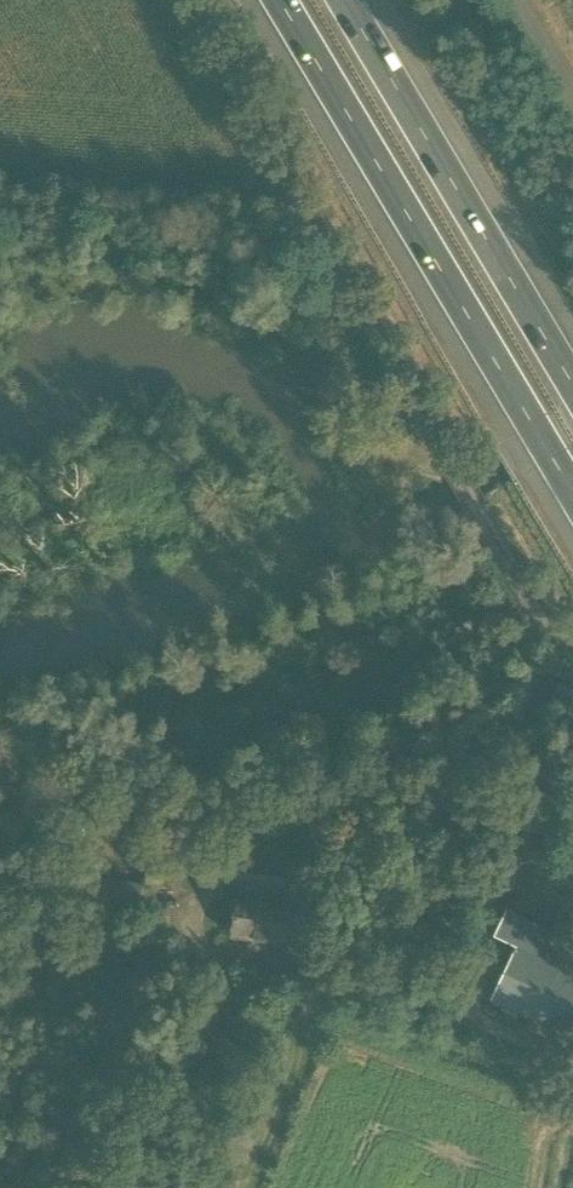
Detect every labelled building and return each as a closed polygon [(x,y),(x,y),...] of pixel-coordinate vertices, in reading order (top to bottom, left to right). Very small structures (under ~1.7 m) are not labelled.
[(238,887),(237,900),(233,937),(287,943),(288,936),(310,939),(315,896),(326,898),(328,880),(294,876),(292,893),(238,887)] [(491,999),(535,1021),(561,968),(516,946),(491,999)]
